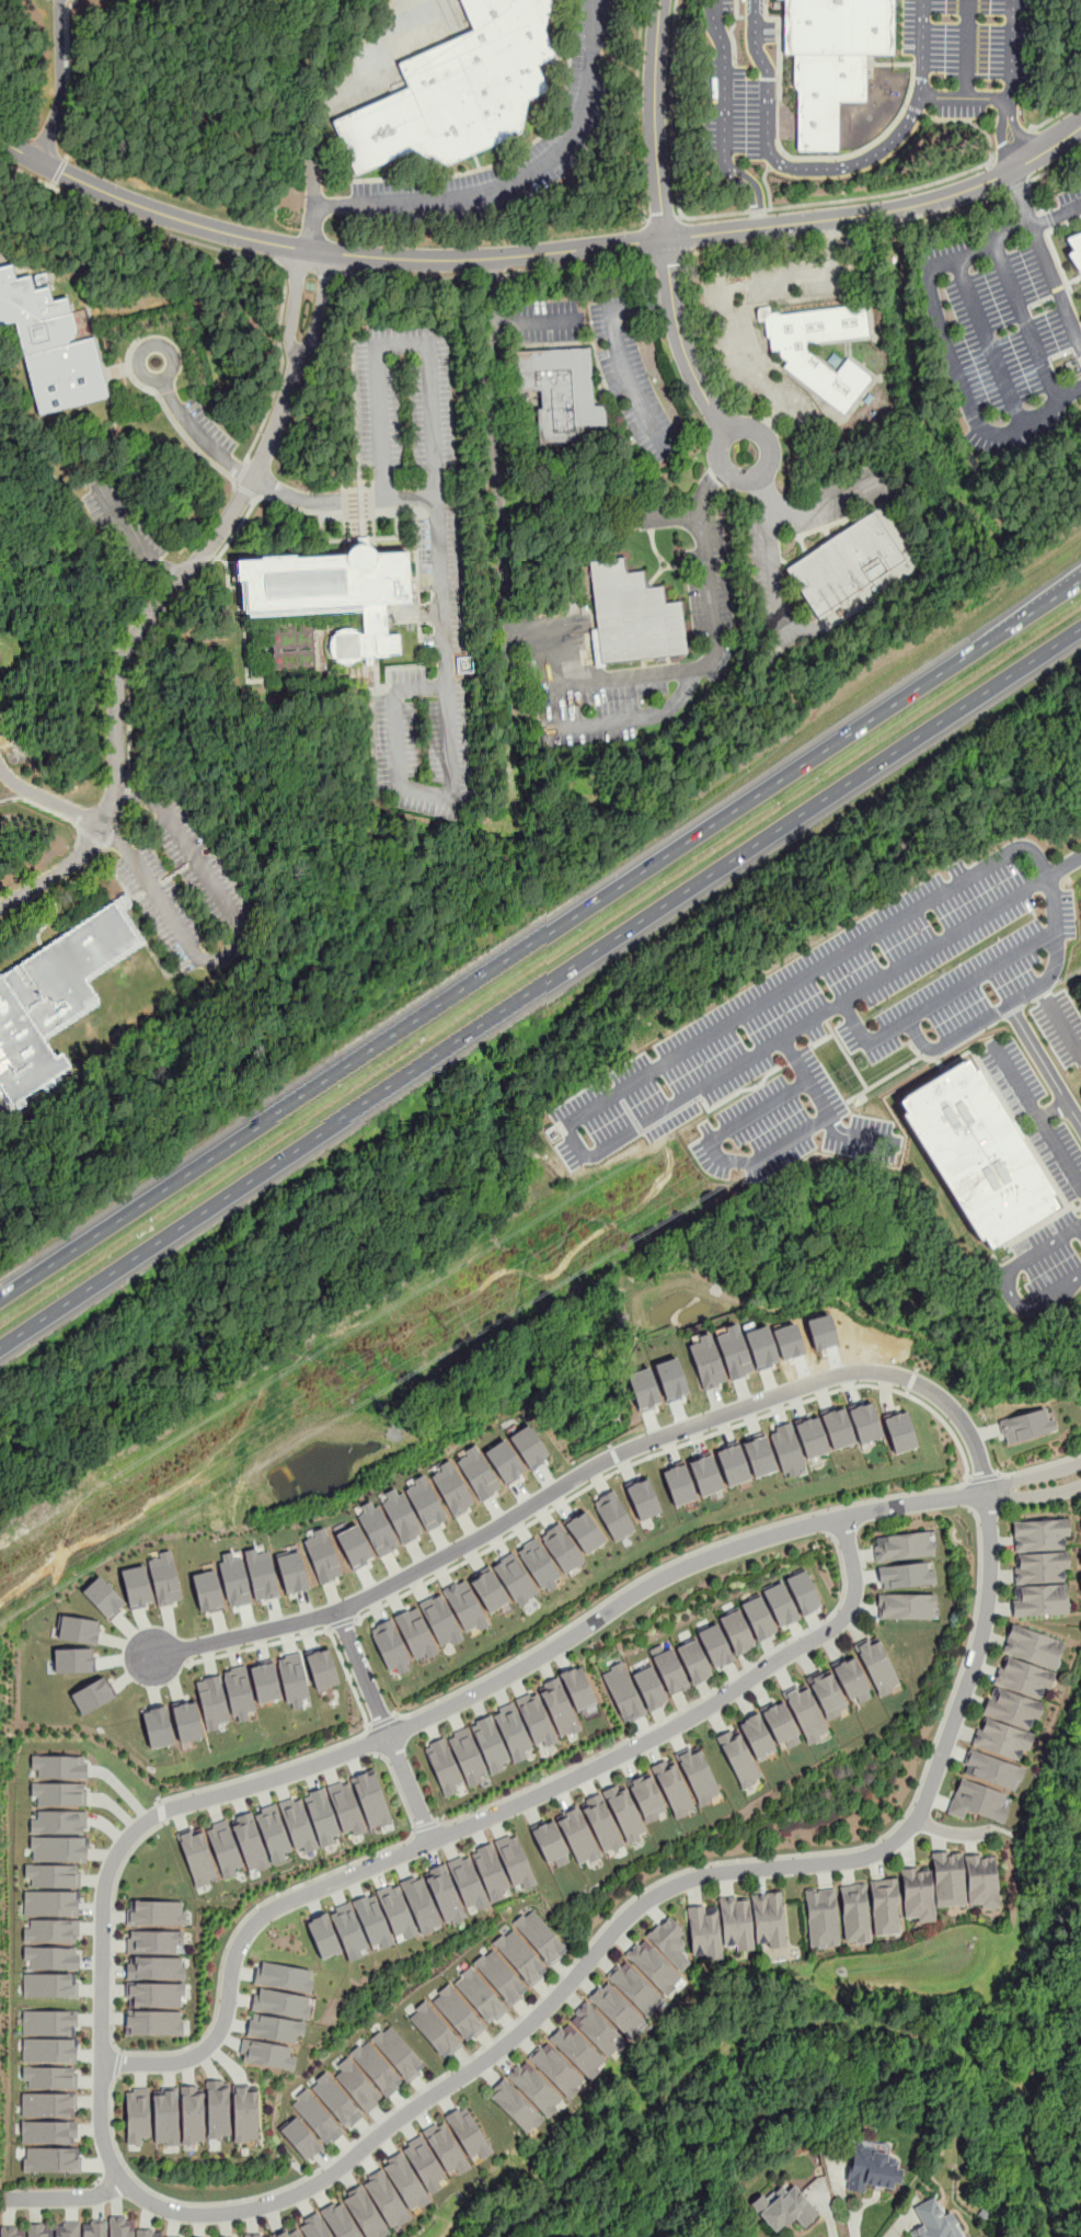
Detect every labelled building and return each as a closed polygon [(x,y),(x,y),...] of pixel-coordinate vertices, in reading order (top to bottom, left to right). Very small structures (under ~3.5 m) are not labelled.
[(352,172),(417,150),(423,151),(428,167),(517,137),(520,137),(525,100),(547,92),(539,69),(540,61),(554,57),(545,33),(549,2),(548,0),(461,0),(472,34),(398,59),(406,84),(405,92),(333,116),(352,172)] [(895,0),(785,0),(784,52),(801,52),(798,149),(839,150),(839,101),(866,101),(867,54),(895,53),(895,0)] [(1067,237),(1080,258),(1080,232),(1067,237)] [(36,413),(107,399),(94,338),(78,342),(68,297),(53,300),(49,285),(35,288),(33,275),(15,278),(12,265),(0,268),(0,327),(18,323),(36,413)] [(863,301),(764,316),(769,351),(779,350),(780,357),(785,362),(782,366),(842,415),(872,379),(846,358),(836,372),(805,346),(867,336),(863,301)] [(588,350),(513,353),(515,391),(540,390),(541,408),(536,408),(537,442),(577,441),(576,425),(606,424),(605,404),(591,404),(588,350)] [(784,564),(814,616),(905,562),(875,512),(784,564)] [(240,617),(361,612),(363,632),(332,634),(333,663),(371,662),(371,658),(400,657),(399,636),(387,637),(386,606),(409,605),(406,551),(369,553),(369,536),(358,537),(358,553),(237,558),(240,617)] [(589,562),(601,663),(687,653),(680,600),(664,602),(663,586),(645,589),(643,570),(623,572),(621,558),(589,562)] [(14,1108),(74,1069),(64,1053),(58,1057),(47,1039),(101,1004),(84,979),(140,943),(118,909),(125,903),(122,898),(0,976),(0,1086),(14,1108)] [(898,1100),(904,1098),(904,1096),(961,1061),(962,1063),(966,1060),(973,1070),(977,1068),(1054,1194),(1049,1196),(1055,1205),(1050,1209),(1051,1210),(994,1246),(992,1244),(988,1246),(982,1237),(978,1240),(900,1114),(906,1111),(898,1100)] [(741,1326),(757,1370),(778,1362),(766,1325),(756,1328),(754,1322),(741,1326)] [(715,1335),(732,1380),(754,1372),(736,1323),(724,1326),(726,1332),(715,1335)] [(688,1345),(704,1390),(727,1381),(709,1332),(697,1336),(699,1340),(688,1345)] [(654,1365),(666,1399),(687,1391),(675,1357),(654,1365)] [(625,1374),(637,1408),(659,1401),(647,1367),(625,1374)] [(848,1407),(861,1445),(883,1436),(870,1400),(848,1407)] [(820,1414),(833,1449),(854,1441),(842,1406),(820,1414)] [(998,1420),(1044,1407),(1047,1420),(1053,1418),(1056,1429),(1007,1443),(1004,1434),(1001,1435),(998,1420)] [(883,1417),(895,1453),(918,1446),(906,1411),(883,1417)] [(795,1420),(807,1458),(829,1451),(816,1414),(795,1420)] [(770,1433),(784,1472),(806,1464),(791,1420),(775,1426),(777,1430),(770,1433)] [(508,1437),(531,1470),(550,1457),(528,1424),(508,1437)] [(741,1441),(755,1477),(778,1469),(764,1434),(741,1441)] [(484,1452),(505,1484),(525,1471),(503,1439),(484,1452)] [(715,1449),(728,1486),(751,1479),(737,1440),(715,1449)] [(456,1461),(481,1502),(502,1488),(473,1445),(463,1450),(467,1454),(456,1461)] [(688,1459),(701,1496),(724,1488),(710,1451),(688,1459)] [(432,1476),(455,1517),(475,1505),(449,1460),(439,1465),(441,1470),(432,1476)] [(660,1469),(675,1506),(697,1498),(682,1460),(660,1469)] [(622,1483),(640,1521),(662,1511),(645,1473),(622,1483)] [(423,1474),(447,1519),(426,1530),(405,1491),(416,1484),(413,1479),(423,1474)] [(380,1502),(402,1543),(423,1532),(402,1493),(398,1495),(393,1487),(381,1494),(384,1499),(380,1502)] [(593,1502),(616,1541),(635,1529),(612,1490),(593,1502)] [(354,1508),(378,1555),(398,1545),(377,1505),(372,1507),(369,1500),(354,1508)] [(562,1520),(585,1554),(606,1541),(582,1507),(562,1520)] [(1014,1523),(1015,1552),(1067,1549),(1065,1520),(1014,1523)] [(334,1533),(352,1570),(373,1559),(355,1522),(334,1533)] [(540,1536),(565,1574),(585,1561),(560,1522),(540,1536)] [(302,1540),(319,1585),(343,1575),(323,1527),(313,1531),(314,1534),(302,1540)] [(872,1539),(875,1562),(933,1555),(930,1531),(872,1539)] [(516,1549),(541,1588),(561,1575),(534,1537),(516,1549)] [(243,1551),(255,1600),(278,1595),(267,1550),(256,1553),(255,1548),(243,1551)] [(275,1554),(286,1594),(309,1587),(297,1548),(275,1554)] [(146,1560),(158,1607),(183,1600),(170,1549),(158,1552),(159,1556),(146,1560)] [(218,1563),(229,1607),(252,1601),(241,1557),(232,1559),(231,1551),(221,1554),(222,1561),(218,1563)] [(491,1564),(516,1603),(537,1590),(513,1551),(491,1564)] [(1015,1554),(1016,1584),(1063,1582),(1062,1567),(1069,1567),(1068,1551),(1015,1554)] [(877,1566),(879,1583),(883,1583),(884,1589),(936,1584),(934,1568),(927,1570),(925,1561),(877,1566)] [(119,1570),(129,1608),(153,1602),(143,1564),(119,1570)] [(468,1578),(488,1612),(509,1600),(488,1565),(468,1578)] [(191,1574),(198,1611),(222,1606),(215,1568),(191,1574)] [(785,1578),(803,1616),(823,1607),(805,1570),(785,1578)] [(97,1575),(125,1602),(108,1619),(81,1591),(97,1575)] [(441,1589),(464,1632),(476,1625),(479,1630),(488,1624),(463,1578),(441,1589)] [(763,1590),(780,1627),(800,1618),(782,1580),(763,1590)] [(1012,1587),(1014,1618),(1068,1613),(1066,1583),(1012,1587)] [(416,1602),(438,1645),(450,1639),(453,1644),(462,1639),(438,1591),(416,1602)] [(740,1605),(758,1641),(777,1632),(760,1595),(740,1605)] [(877,1619),(935,1619),(935,1595),(877,1595),(877,1619)] [(392,1616),(413,1658),(425,1652),(427,1657),(437,1653),(414,1605),(392,1616)] [(720,1618),(736,1655),(755,1646),(738,1609),(720,1618)] [(58,1614),(102,1622),(99,1645),(58,1639),(60,1628),(56,1627),(58,1614)] [(369,1630),(388,1670),(395,1667),(399,1674),(407,1669),(403,1663),(410,1659),(390,1620),(369,1630)] [(1013,1622),(1002,1651),(1054,1669),(1063,1641),(1013,1622)] [(698,1632),(715,1669),(734,1659),(716,1623),(698,1632)] [(876,1636),(854,1647),(878,1698),(900,1688),(876,1636)] [(676,1648),(694,1685),(713,1675),(694,1639),(676,1648)] [(688,1687),(669,1641),(649,1648),(669,1696),(688,1687)] [(304,1654),(317,1690),(340,1682),(327,1646),(304,1654)] [(54,1648),(55,1673),(92,1671),(91,1647),(54,1648)] [(276,1658),(286,1702),(291,1701),(294,1709),(303,1705),(302,1700),(310,1698),(299,1653),(276,1658)] [(850,1705),(872,1696),(854,1655),(832,1665),(850,1705)] [(1007,1656),(1002,1667),(999,1666),(992,1682),(1038,1699),(1043,1687),(1048,1689),(1055,1673),(1007,1656)] [(249,1667),(257,1703),(281,1698),(273,1662),(249,1667)] [(645,1713),(623,1662),(600,1670),(622,1723),(645,1713)] [(560,1673),(576,1712),(596,1703),(579,1665),(560,1673)] [(631,1675),(648,1712),(669,1702),(651,1665),(631,1675)] [(221,1671),(232,1715),(239,1713),(240,1721),(249,1720),(246,1712),(255,1710),(245,1666),(221,1671)] [(826,1720),(848,1710),(828,1667),(807,1677),(826,1720)] [(195,1680),(207,1732),(219,1728),(218,1723),(230,1721),(219,1675),(195,1680)] [(70,1693),(82,1714),(114,1697),(102,1676),(70,1693)] [(579,1728),(557,1676),(537,1685),(559,1737),(579,1728)] [(807,1743),(828,1733),(805,1684),(784,1694),(807,1743)] [(993,1685),(1043,1703),(1037,1719),(1032,1717),(1027,1728),(984,1713),(993,1685)] [(515,1699),(534,1744),(543,1740),(545,1746),(557,1740),(536,1690),(515,1699)] [(171,1705),(180,1743),(204,1736),(195,1700),(171,1705)] [(800,1736),(782,1701),(761,1712),(778,1746),(800,1736)] [(493,1712),(515,1762),(527,1757),(525,1750),(532,1747),(513,1703),(493,1712)] [(151,1748),(142,1712),(165,1707),(174,1743),(151,1748)] [(758,1759),(777,1749),(756,1713),(738,1724),(758,1759)] [(470,1726),(492,1774),(504,1769),(502,1762),(510,1759),(491,1716),(470,1726)] [(981,1716),(1034,1734),(1028,1750),(1021,1748),(1017,1759),(971,1744),(981,1716)] [(448,1738),(469,1787),(481,1781),(479,1774),(487,1770),(467,1726),(451,1733),(453,1736),(448,1738)] [(716,1736),(741,1788),(760,1779),(736,1727),(716,1736)] [(423,1747),(445,1796),(467,1787),(444,1737),(423,1747)] [(676,1754),(699,1804),(721,1794),(698,1744),(676,1754)] [(969,1748),(1025,1768),(1021,1781),(1016,1779),(1013,1790),(965,1772),(967,1765),(964,1764),(969,1748)] [(32,1755),(87,1756),(87,1778),(38,1778),(38,1769),(32,1769),(32,1755)] [(652,1766),(676,1817),(694,1808),(671,1757),(652,1766)] [(392,1823),(373,1770),(350,1779),(369,1830),(392,1823)] [(628,1781),(646,1821),(667,1811),(647,1771),(628,1781)] [(946,1813),(965,1819),(967,1813),(999,1823),(1008,1795),(958,1779),(946,1813)] [(326,1785),(343,1833),(350,1829),(353,1836),(367,1830),(348,1781),(342,1783),(341,1780),(326,1785)] [(31,1782),(31,1796),(37,1796),(37,1805),(87,1805),(87,1782),(31,1782)] [(645,1834),(623,1782),(605,1790),(626,1842),(645,1834)] [(302,1797),(321,1848),(334,1842),(332,1836),(340,1833),(323,1787),(308,1792),(309,1795),(302,1797)] [(580,1802),(602,1853),(622,1845),(600,1793),(580,1802)] [(278,1802),(295,1849),(302,1846),(304,1852),(319,1848),(299,1794),(278,1802)] [(253,1811),(272,1864),(286,1859),(283,1852),(291,1849),(275,1803),(253,1811)] [(578,1864),(599,1854),(577,1806),(555,1816),(578,1864)] [(31,1818),(31,1834),(84,1834),(84,1811),(37,1810),(37,1818),(31,1818)] [(230,1822),(249,1870),(256,1867),(257,1871),(271,1867),(250,1811),(235,1816),(237,1819),(230,1822)] [(206,1829),(223,1879),(237,1874),(234,1868),(243,1864),(227,1818),(211,1824),(212,1827),(206,1829)] [(531,1830),(545,1863),(566,1853),(552,1821),(531,1830)] [(195,1886),(216,1880),(199,1827),(177,1834),(195,1886)] [(494,1840),(513,1886),(521,1882),(524,1888),(537,1883),(515,1831),(494,1840)] [(31,1861),(86,1862),(86,1837),(31,1836),(31,1861)] [(472,1853),(492,1903),(504,1897),(501,1891),(509,1887),(491,1842),(476,1848),(478,1851),(472,1853)] [(931,1852),(936,1907),(966,1904),(962,1852),(948,1853),(948,1850),(931,1852)] [(964,1854),(968,1904),(980,1903),(981,1908),(998,1907),(993,1857),(981,1858),(980,1853),(964,1854)] [(449,1864),(467,1910),(486,1903),(469,1857),(449,1864)] [(24,1864),(79,1864),(79,1887),(32,1887),(32,1878),(24,1878),(24,1864)] [(425,1874),(446,1921),(452,1918),(455,1922),(467,1917),(445,1865),(425,1874)] [(900,1868),(905,1917),(918,1916),(918,1921),(935,1920),(931,1870),(918,1871),(918,1867),(900,1868)] [(400,1882),(422,1934),(442,1926),(421,1873),(400,1882)] [(869,1881),(874,1936),(899,1932),(896,1902),(899,1902),(897,1878),(869,1881)] [(376,1891),(394,1936),(403,1932),(405,1939),(418,1933),(396,1882),(376,1891)] [(839,1884),(844,1941),(855,1940),(855,1943),(871,1941),(864,1882),(839,1884)] [(808,1947),(838,1945),(835,1887),(805,1888),(808,1947)] [(23,1890),(23,1915),(77,1916),(78,1891),(23,1890)] [(780,1891),(785,1947),(770,1948),(769,1940),(756,1941),(751,1894),(780,1891)] [(353,1899),(371,1945),(379,1942),(381,1948),(394,1942),(372,1892),(353,1899)] [(718,1897),(723,1945),(736,1944),(736,1951),(754,1950),(748,1895),(718,1897)] [(127,1925),(186,1925),(186,1911),(182,1911),(182,1902),(127,1901),(127,1925)] [(329,1909),(350,1961),(363,1955),(360,1950),(368,1947),(349,1901),(329,1909)] [(691,1954),(687,1906),(704,1905),(705,1908),(717,1906),(722,1958),(708,1960),(708,1953),(691,1954)] [(511,1922),(549,1966),(567,1951),(530,1907),(511,1922)] [(306,1921),(321,1959),(342,1950),(325,1913),(306,1921)] [(646,1934),(681,1971),(690,1962),(679,1949),(685,1943),(678,1938),(685,1931),(668,1914),(646,1934)] [(24,1918),(24,1941),(79,1942),(79,1919),(24,1918)] [(493,1943),(530,1985),(547,1970),(510,1928),(493,1943)] [(130,1930),(183,1930),(183,1944),(175,1944),(175,1953),(127,1953),(127,1937),(130,1937),(130,1930)] [(625,1954),(666,1997),(685,1979),(643,1937),(625,1954)] [(23,1947),(78,1947),(78,1970),(30,1970),(30,1960),(23,1960),(23,1947)] [(472,1962),(510,2007),(529,1990),(491,1947),(472,1962)] [(130,1956),(181,1956),(181,1966),(184,1966),(184,1979),(127,1978),(127,1964),(130,1965),(130,1956)] [(606,1975),(647,2018),(665,2000),(624,1958),(606,1975)] [(262,1961),(313,1970),(310,1993),(253,1983),(255,1967),(261,1968),(262,1961)] [(453,1984),(487,2023),(507,2008),(470,1964),(460,1973),(462,1976),(453,1984)] [(24,1973),(23,1996),(77,1997),(77,1981),(71,1981),(71,1974),(24,1973)] [(126,1982),(184,1983),(184,1996),(181,1996),(181,2007),(129,2007),(129,1998),(126,1998),(126,1982)] [(588,1997),(629,2039),(646,2021),(608,1982),(601,1988),(599,1986),(588,1997)] [(432,2001),(464,2041),(483,2024),(449,1983),(439,1990),(441,1994),(432,2001)] [(258,1987),(309,1997),(307,2005),(310,2006),(307,2020),(251,2009),(253,1996),(257,1997),(258,1987)] [(409,2018),(442,2058),(461,2042),(424,1998),(414,2007),(416,2010),(409,2018)] [(571,2020),(607,2057),(624,2040),(586,1999),(574,2011),(576,2013),(571,2020)] [(23,2009),(23,2034),(73,2035),(74,2010),(23,2009)] [(126,2010),(181,2011),(180,2021),(183,2021),(183,2035),(126,2035),(126,2010)] [(253,2012),(304,2021),(302,2035),(296,2034),(295,2043),(246,2035),(249,2021),(252,2021),(253,2012)] [(548,2038),(589,2080),(599,2070),(597,2067),(605,2059),(566,2020),(548,2038)] [(370,2039),(409,2081),(425,2066),(390,2025),(382,2032),(380,2030),(370,2039)] [(242,2038),(290,2046),(289,2055),(296,2056),(294,2070),(243,2061),(244,2054),(239,2053),(242,2038)] [(20,2039),(72,2039),(72,2046),(77,2046),(77,2062),(24,2062),(24,2051),(20,2051),(20,2039)] [(528,2056),(568,2099),(586,2081),(545,2039),(528,2056)] [(349,2053),(386,2097),(402,2082),(366,2040),(349,2053)] [(335,2076),(366,2112),(382,2099),(346,2056),(337,2064),(342,2069),(335,2076)] [(506,2075),(547,2119),(565,2101),(524,2057),(506,2075)] [(22,2066),(76,2066),(76,2089),(28,2088),(28,2079),(22,2078),(22,2066)] [(311,2087),(346,2127),(363,2114),(325,2070),(314,2079),(317,2082),(311,2087)] [(490,2095),(525,2132),(531,2125),(534,2128),(543,2120),(504,2077),(492,2088),(494,2090),(490,2095)] [(228,2137),(228,2084),(208,2084),(208,2137),(228,2137)] [(233,2084),(233,2143),(246,2143),(246,2138),(257,2138),(257,2090),(245,2090),(245,2084),(233,2084)] [(292,2103),(323,2141),(329,2136),(333,2142),(344,2132),(306,2087),(296,2096),(298,2099),(292,2103)] [(153,2089),(154,2142),(165,2142),(165,2146),(179,2146),(177,2089),(153,2089)] [(183,2142),(202,2142),(202,2089),(183,2089),(183,2142)] [(126,2090),(127,2144),(141,2144),(141,2136),(149,2136),(148,2090),(126,2090)] [(22,2092),(22,2116),(73,2116),(73,2092),(22,2092)] [(444,2114),(470,2157),(478,2153),(481,2158),(492,2152),(464,2108),(453,2113),(451,2110),(444,2114)] [(278,2127),(306,2160),(322,2146),(295,2113),(278,2127)] [(22,2120),(21,2143),(73,2144),(74,2121),(22,2120)] [(422,2131),(448,2172),(455,2168),(459,2175),(470,2167),(445,2125),(439,2128),(436,2122),(422,2131)] [(402,2148),(429,2194),(442,2188),(438,2180),(445,2176),(419,2134),(406,2142),(407,2145),(402,2148)] [(23,2147),(23,2171),(81,2171),(81,2156),(76,2156),(76,2147),(23,2147)] [(846,2191),(865,2193),(866,2184),(899,2188),(904,2154),(851,2147),(846,2191)] [(382,2166),(410,2209),(416,2204),(418,2207),(430,2200),(399,2150),(388,2158),(390,2161),(382,2166)] [(364,2183),(389,2226),(398,2222),(399,2225),(411,2218),(380,2168),(367,2176),(370,2179),(364,2183)] [(365,2236),(380,2236),(389,2232),(360,2183),(346,2191),(348,2194),(343,2198),(365,2236)] [(778,2234),(794,2217),(804,2227),(820,2212),(794,2184),(786,2191),(781,2185),(768,2199),(761,2192),(748,2204),(778,2234)] [(942,2214),(934,2196),(913,2205),(921,2224),(911,2228),(915,2236),(963,2236),(952,2210),(942,2214)] [(335,2236),(362,2236),(340,2199),(320,2210),(335,2236)] [(306,2236),(332,2236),(317,2211),(297,2222),(306,2236)] [(110,2236),(135,2236),(135,2216),(110,2215),(110,2236)] [(83,2236),(106,2236),(106,2221),(90,2221),(90,2229),(83,2229),(83,2236)] [(79,2222),(79,2236),(55,2236),(55,2228),(64,2228),(64,2222),(79,2222)] [(275,2236),(301,2236),(292,2223),(273,2234),(275,2236)] [(28,2236),(52,2236),(51,2224),(27,2224),(28,2236)] [(25,2227),(1,2227),(1,2236),(25,2236),(25,2227)]
